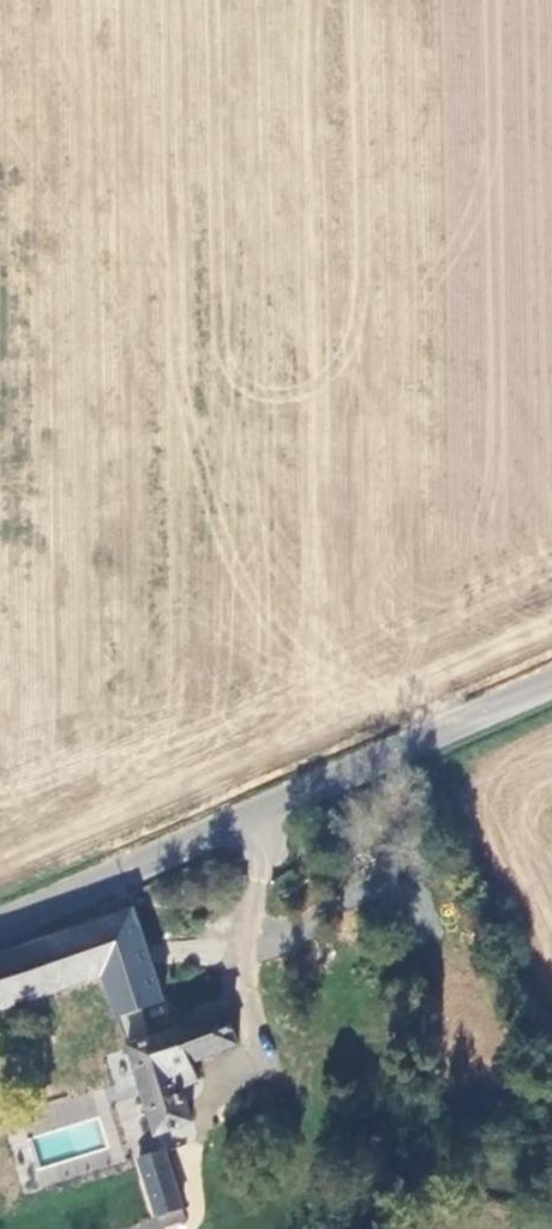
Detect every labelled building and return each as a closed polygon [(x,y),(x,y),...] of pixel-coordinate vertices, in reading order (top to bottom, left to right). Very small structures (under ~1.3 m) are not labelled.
[(133,911),(0,956),(0,1011),(103,976),(118,1019),(164,1003),(133,911)] [(151,1129),(181,1119),(170,1087),(192,1079),(186,1064),(233,1048),(221,1013),(123,1046),(151,1129)] [(158,1218),(187,1210),(165,1148),(137,1158),(158,1218)]
